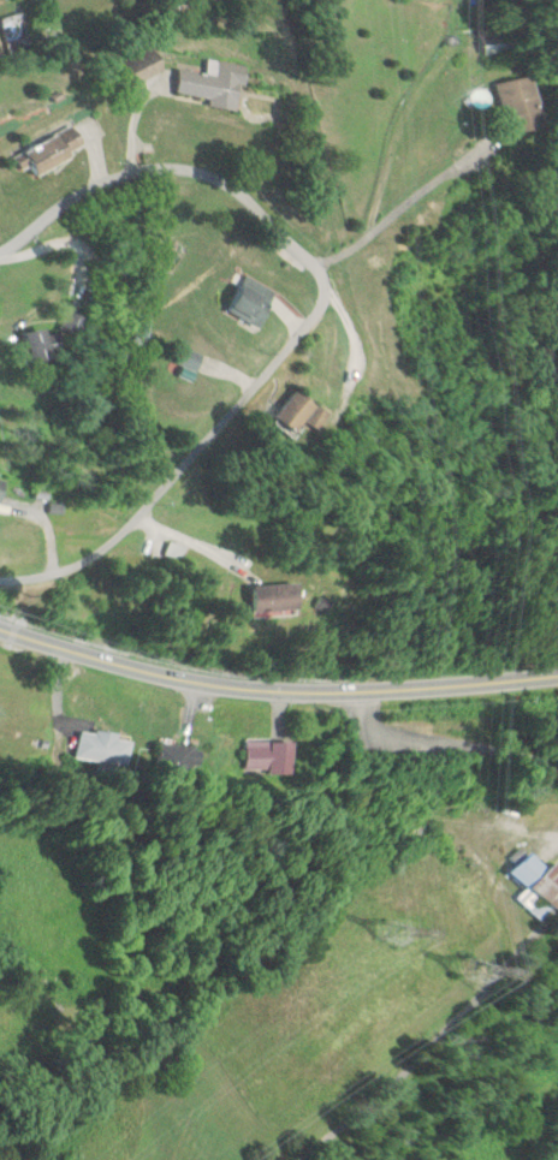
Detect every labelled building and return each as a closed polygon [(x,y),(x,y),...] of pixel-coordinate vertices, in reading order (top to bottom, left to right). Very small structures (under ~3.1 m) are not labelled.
[(485,52),(504,51),(503,38),(484,39),(485,52)] [(124,73),(130,87),(167,70),(161,56),(124,73)] [(250,65),(222,61),(219,75),(181,70),(177,94),(244,104),(250,65)] [(533,76),(500,83),(512,138),(545,130),(533,76)] [(39,176),(86,149),(73,126),(16,158),(24,172),(34,166),(39,176)] [(228,312),(260,327),(273,299),(241,284),(228,312)] [(54,358),(45,328),(25,334),(34,364),(54,358)] [(196,372),(203,356),(190,350),(183,366),(196,372)] [(332,416),(299,390),(277,417),(298,434),(308,421),(320,431),(332,416)] [(253,586),(254,610),(296,609),(296,585),(253,586)] [(130,745),(84,731),(77,752),(123,767),(130,745)] [(293,743),(278,742),(277,766),(292,767),(293,743)] [(541,885),(531,896),(553,915),(557,908),(557,863),(541,849),(524,869),(541,885)]
